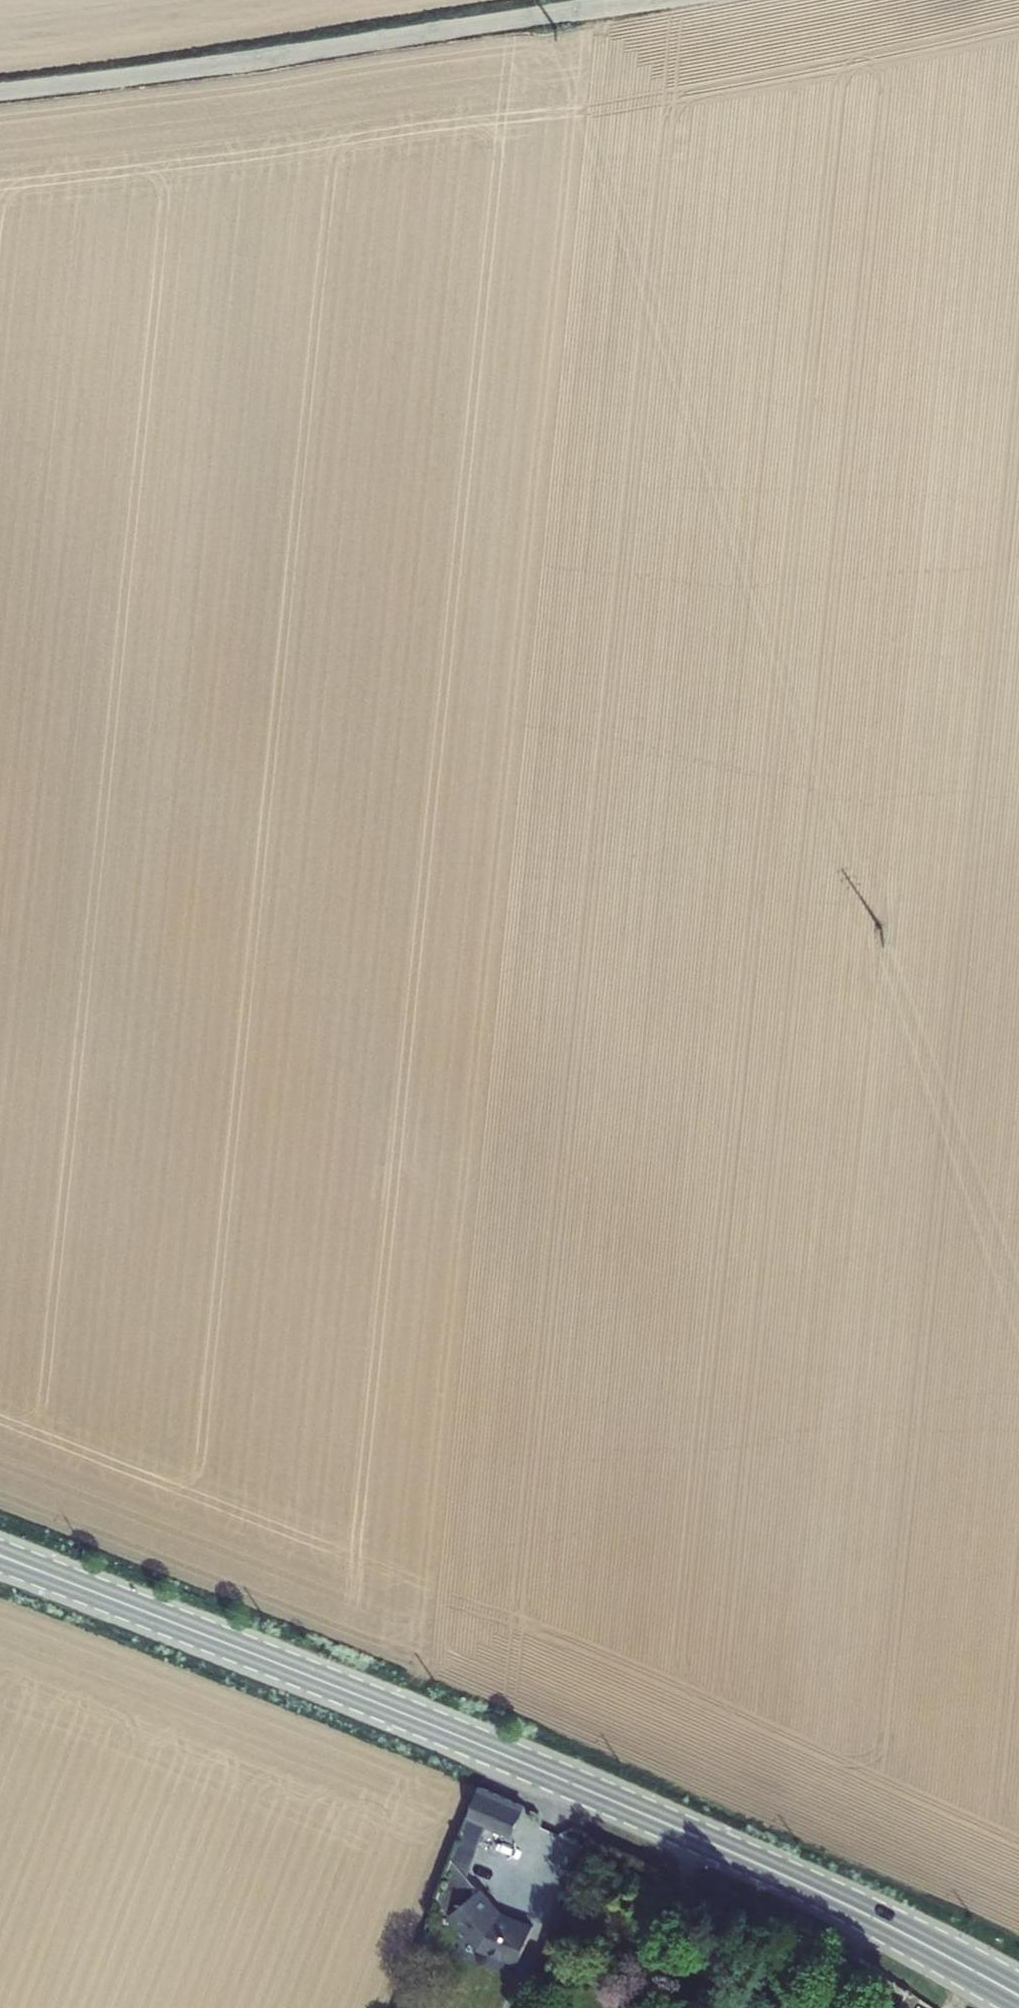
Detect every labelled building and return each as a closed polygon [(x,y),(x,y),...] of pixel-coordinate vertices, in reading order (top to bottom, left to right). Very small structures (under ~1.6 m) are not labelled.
[(522,1829),(525,1815),(483,1795),(440,1901),(485,1957),(522,1970),(535,1930),(503,1919),(469,1877),(492,1814),(522,1829)]
